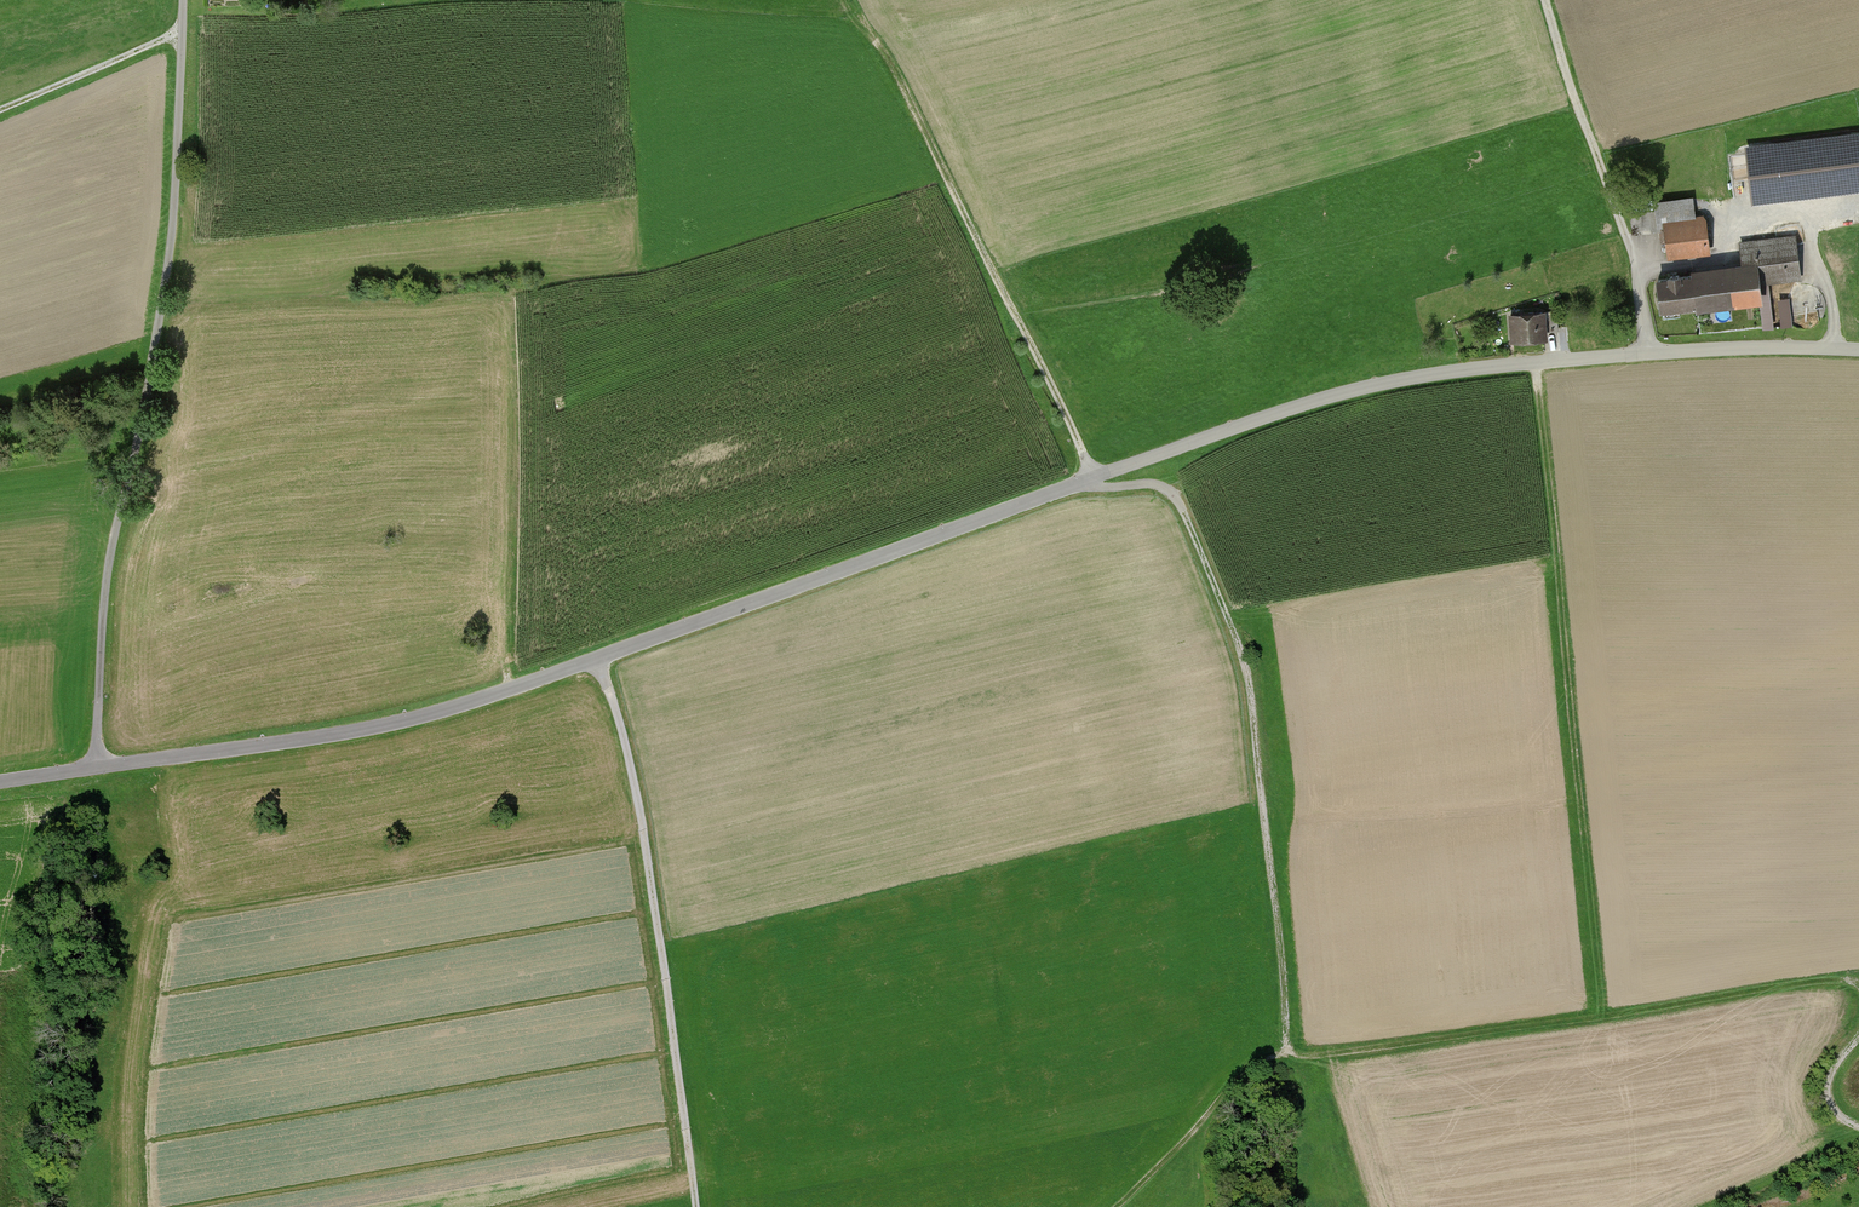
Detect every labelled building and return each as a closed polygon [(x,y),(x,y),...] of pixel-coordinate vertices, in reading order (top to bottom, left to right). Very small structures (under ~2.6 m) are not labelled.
[(1748,147),(1751,172),(1791,168),(1794,197),(1858,190),(1858,135),(1748,147)] [(1653,211),(1632,211),(1633,231),(1654,230),(1653,211)] [(1671,257),(1711,254),(1708,220),(1668,223),(1671,257)] [(1662,277),(1666,308),(1766,298),(1764,279),(1802,275),(1798,234),(1745,240),(1748,268),(1662,277)] [(1515,340),(1550,338),(1549,312),(1514,314),(1515,340)]
